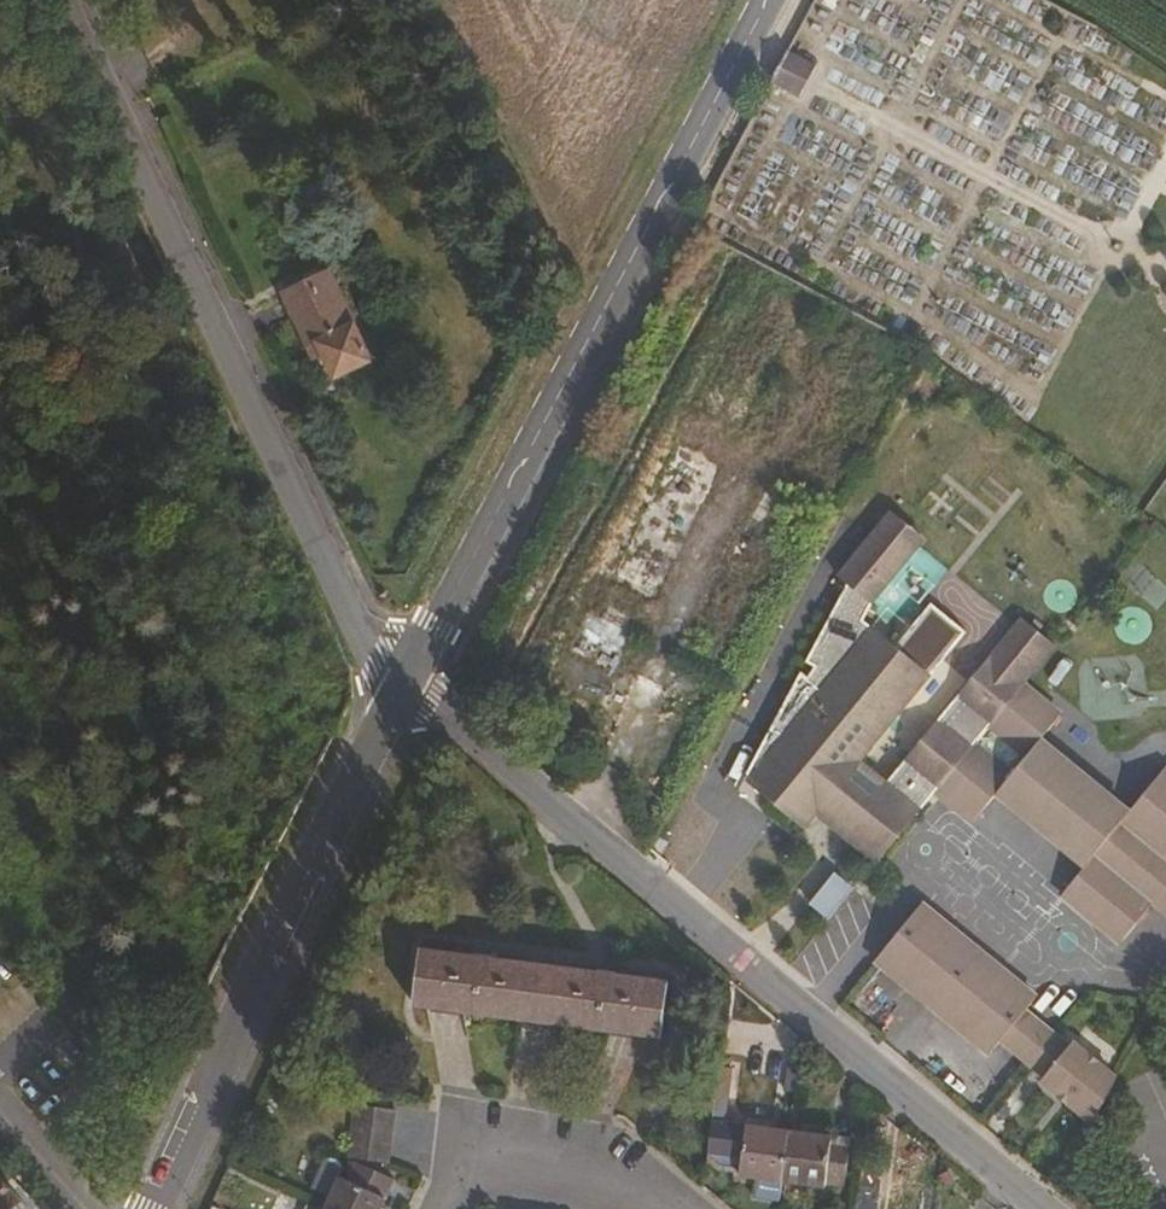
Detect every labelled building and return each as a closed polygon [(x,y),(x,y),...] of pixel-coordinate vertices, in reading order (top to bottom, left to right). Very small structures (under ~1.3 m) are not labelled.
[(788,67),(778,86),(799,96),(808,77),(788,67)] [(373,359),(329,275),(283,298),(305,346),(320,342),(336,376),(373,359)] [(867,618),(875,601),(927,537),(894,510),(842,574),(851,582),(749,779),(876,625),(867,618)] [(631,548),(619,576),(653,592),(666,564),(631,548)] [(570,585),(564,598),(581,605),(567,636),(624,661),(643,618),(570,585)] [(893,777),(868,756),(969,633),(934,604),(901,645),(876,625),(749,779),(809,828),(819,816),(877,864),(926,804),(893,777)] [(893,777),(926,804),(1014,697),(1056,647),(1023,620),(893,777)] [(1031,753),(1052,729),(1014,697),(926,804),(963,834),(988,807),(1076,878),(1052,906),(1111,955),(1143,917),(1165,888),(1165,791),(1156,782),(1118,826),(1031,753)] [(828,918),(855,884),(836,869),(810,903),(828,918)] [(1165,917),(1165,888),(1143,917),(1157,928),(1165,917)] [(1017,1025),(1027,1010),(911,917),(866,974),(981,1067),(994,1052),(1036,1088),(1033,1094),(1086,1134),(1110,1092),(1065,1056),(1061,1061),(1017,1025)] [(659,1037),(665,984),(613,977),(614,973),(593,971),(593,974),(489,960),(490,956),(470,954),(469,958),(417,951),(409,1006),(659,1037)] [(381,1164),(388,1113),(352,1108),(345,1160),(381,1164)] [(781,1183),(788,1131),(743,1125),(743,1132),(723,1130),(719,1167),(739,1170),(738,1177),(781,1183)] [(841,1184),(846,1146),(830,1143),(830,1136),(788,1131),(781,1183),(823,1189),(824,1182),(841,1184)] [(389,1184),(343,1164),(321,1208),(378,1208),(389,1184)] [(0,1168),(0,1208),(38,1208),(0,1168)]
